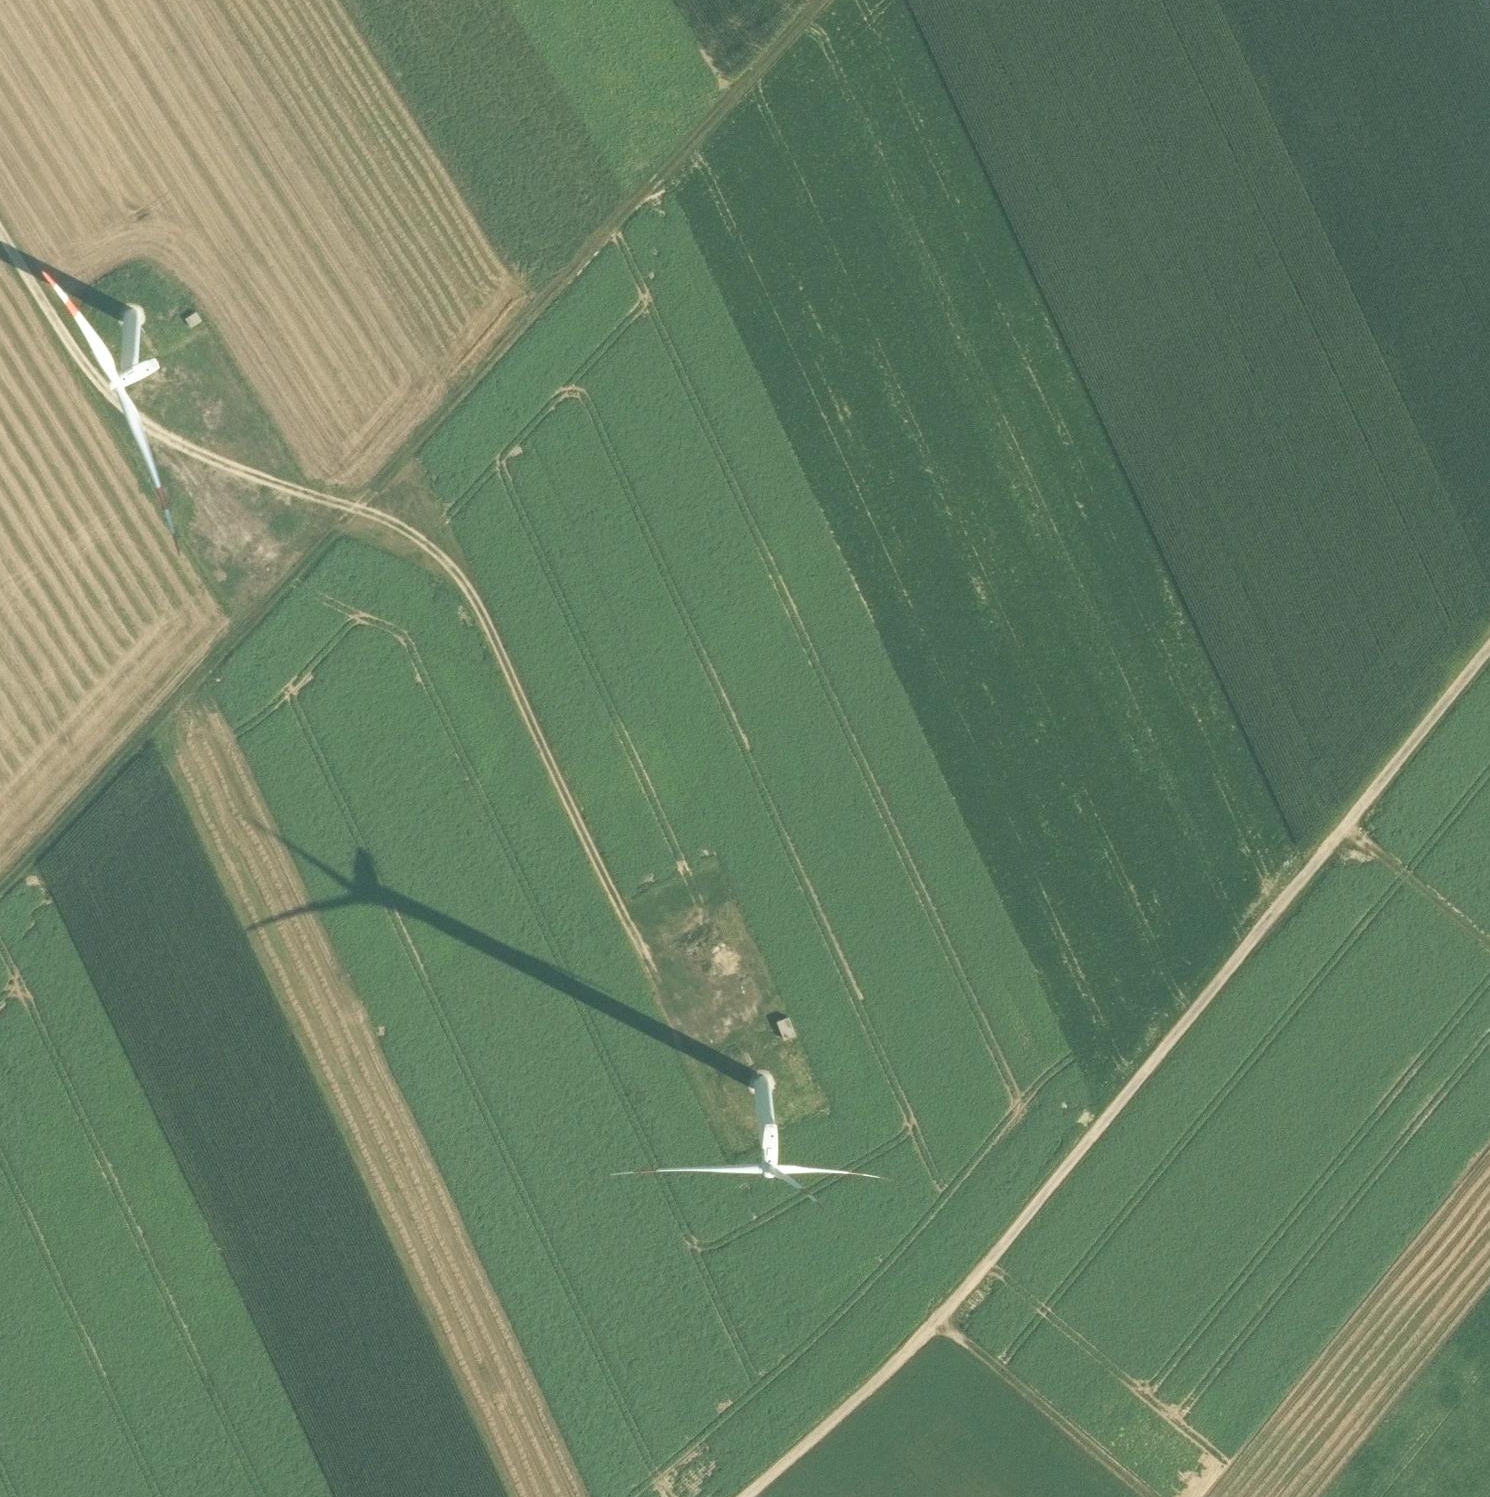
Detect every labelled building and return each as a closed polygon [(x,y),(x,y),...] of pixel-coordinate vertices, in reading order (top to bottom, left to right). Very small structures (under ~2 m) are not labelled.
[(791,1015),(777,1019),(782,1039),(797,1035),(791,1015)]
